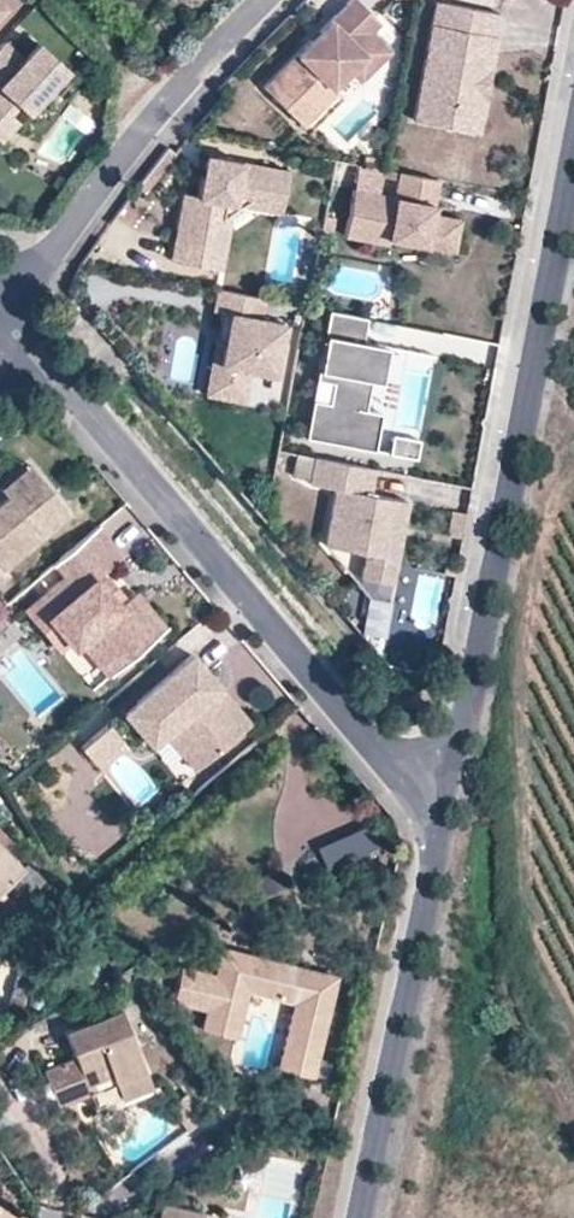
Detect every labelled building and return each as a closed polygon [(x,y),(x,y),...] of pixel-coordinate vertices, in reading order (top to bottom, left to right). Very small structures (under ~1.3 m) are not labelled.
[(9,7),(0,0),(0,17),(9,7)] [(355,0),(348,0),(262,86),(299,124),(308,115),(317,126),(342,101),(337,95),(355,78),(360,83),(375,68),(362,55),(377,40),(386,31),(360,5),(355,0)] [(410,123),(457,133),(461,110),(473,102),(479,67),(472,59),(477,36),(493,40),(499,18),(435,4),(410,123)] [(461,110),(457,133),(475,136),(493,40),(477,36),(472,59),(479,67),(473,102),(461,110)] [(375,68),(360,83),(366,90),(396,59),(377,40),(362,55),(375,68)] [(0,51),(0,77),(5,82),(2,86),(6,90),(0,97),(0,122),(10,111),(14,113),(23,105),(30,112),(70,67),(40,41),(26,58),(8,42),(0,51)] [(14,113),(10,111),(0,122),(0,135),(6,140),(22,120),(14,113)] [(308,115),(299,124),(309,134),(317,126),(308,115)] [(194,151),(192,165),(207,153),(194,151)] [(208,265),(213,245),(206,244),(214,199),(224,192),(273,199),(280,167),(207,153),(192,165),(187,191),(174,189),(159,254),(208,265)] [(419,211),(426,176),(390,168),(383,192),(342,184),(332,230),(353,234),(375,239),(377,234),(441,247),(447,217),(419,211)] [(206,244),(213,245),(221,207),(230,203),(270,209),(273,199),(224,192),(214,199),(206,244)] [(437,265),(441,247),(377,234),(375,239),(353,234),(352,244),(372,249),(373,254),(437,265)] [(265,300),(221,289),(215,310),(222,312),(231,314),(216,396),(245,402),(252,371),(275,375),(286,324),(264,319),(265,300)] [(363,316),(325,309),(312,378),(329,381),(325,401),(308,398),(302,436),(371,448),(378,410),(362,408),(374,342),(358,339),(363,316)] [(231,314),(222,312),(206,395),(216,396),(231,314)] [(401,434),(398,453),(413,456),(417,437),(401,434)] [(375,464),(314,454),(296,452),(293,473),(311,476),(310,483),(336,487),(327,544),(369,550),(365,575),(394,580),(402,532),(393,531),(395,521),(403,522),(407,497),(371,492),(375,464)] [(41,483),(30,469),(0,493),(7,501),(12,507),(41,483)] [(9,580),(4,573),(70,517),(41,483),(12,507),(7,501),(0,507),(0,588),(9,580)] [(446,535),(459,538),(464,510),(452,508),(446,535)] [(402,532),(403,522),(395,521),(393,531),(402,532)] [(96,530),(53,566),(66,583),(45,601),(63,623),(52,633),(67,648),(72,654),(79,648),(100,673),(119,655),(129,665),(165,632),(135,595),(117,611),(114,605),(100,588),(95,583),(120,560),(96,530)] [(108,581),(100,588),(114,605),(123,598),(108,581)] [(63,623),(45,601),(24,620),(57,659),(67,648),(52,633),(63,623)] [(108,682),(129,665),(119,655),(100,673),(108,682)] [(188,660),(132,707),(158,741),(188,777),(235,738),(205,700),(214,693),(188,660)] [(243,731),(214,693),(205,700),(235,738),(243,731)] [(158,741),(132,707),(118,719),(144,753),(158,741)] [(105,724),(80,744),(94,761),(119,741),(105,724)] [(326,868),(374,850),(364,823),(316,842),(326,868)] [(17,863),(0,847),(0,880),(17,863)] [(22,855),(10,883),(29,891),(41,863),(22,855)] [(312,1033),(325,974),(270,962),(269,970),(232,962),(234,953),(222,951),(203,1036),(241,1044),(252,995),(301,1006),(286,1072),(315,1078),(324,1036),(312,1033)] [(269,970),(270,962),(234,953),(232,962),(269,970)] [(9,999),(22,1003),(30,960),(19,959),(9,999)] [(338,976),(325,974),(312,1033),(324,1036),(338,976)] [(117,1090),(147,1079),(123,1014),(66,1035),(75,1060),(41,1072),(54,1107),(86,1096),(80,1080),(109,1070),(115,1085),(117,1090)] [(80,1080),(86,1096),(115,1085),(109,1070),(80,1080)] [(153,1094),(147,1079),(117,1090),(122,1106),(153,1094)] [(0,1109),(0,1131),(16,1122),(6,1105),(0,1109)] [(22,1207),(0,1196),(0,1217),(16,1217),(22,1207)] [(163,1209),(161,1217),(201,1217),(163,1209)]
